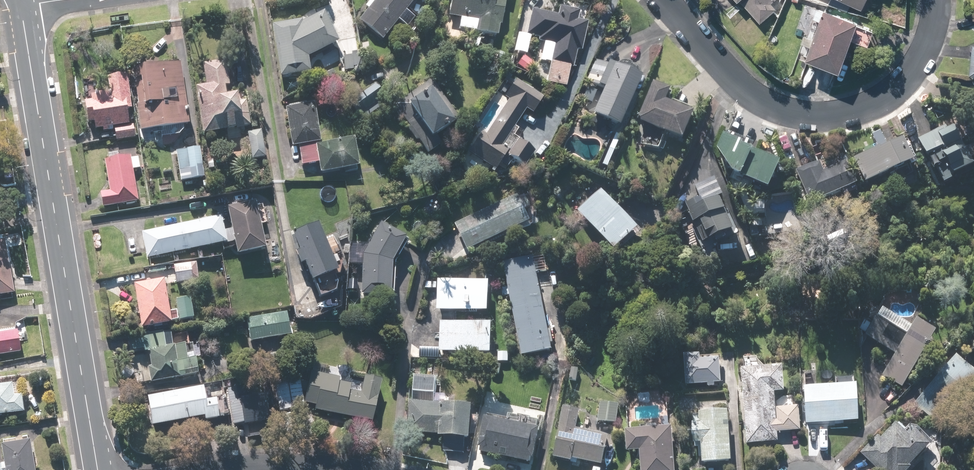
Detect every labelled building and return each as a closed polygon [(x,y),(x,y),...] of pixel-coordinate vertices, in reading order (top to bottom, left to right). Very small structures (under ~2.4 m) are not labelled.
[(415,18),(406,11),(415,0),(376,0),(358,23),(382,42),(398,22),(407,29),(415,18)] [(500,37),(505,0),(451,0),(449,16),(459,17),(457,32),(500,37)] [(760,25),(776,10),(771,4),(776,0),(737,0),(760,25)] [(861,10),(866,0),(839,0),(861,10)] [(568,66),(575,67),(577,52),(583,52),(587,19),(576,18),(577,10),(559,8),(558,16),(530,12),(527,36),(537,37),(536,42),(543,43),(541,62),(550,64),(548,86),(566,88),(568,66)] [(867,47),(874,28),(821,9),(803,62),(838,74),(849,41),(867,47)] [(302,23),(272,27),(279,80),(310,75),(308,60),(337,46),(321,15),(303,25),(302,23)] [(640,81),(594,60),(585,81),(604,90),(591,117),(618,129),(640,81)] [(232,119),(238,118),(235,99),(226,101),(224,88),(229,87),(225,61),(201,64),(204,86),(196,87),(202,136),(234,131),(232,119)] [(164,129),(190,126),(181,64),(142,69),(148,107),(161,105),(164,129)] [(104,80),(107,94),(91,97),(92,103),(82,104),(88,145),(136,138),(127,76),(104,80)] [(508,100),(484,135),(483,134),(469,153),(494,172),(508,152),(499,146),(524,111),(531,116),(543,98),(516,79),(504,97),(508,100)] [(435,138),(459,120),(429,80),(392,107),(428,155),(441,146),(435,138)] [(636,140),(659,150),(666,134),(684,142),(695,116),(666,104),(671,92),(653,84),(637,121),(643,124),(636,140)] [(319,174),(358,168),(354,139),(320,144),(314,105),(286,109),(291,148),(298,147),(301,168),(318,165),(319,174)] [(953,124),(917,139),(937,187),(973,172),(953,124)] [(261,130),(246,132),(249,153),(264,151),(261,130)] [(727,139),(720,155),(732,174),(767,191),(780,165),(727,139)] [(903,139),(855,161),(866,186),(914,164),(903,139)] [(535,152),(516,140),(506,158),(524,169),(535,152)] [(203,169),(200,148),(186,150),(189,171),(203,169)] [(139,170),(137,156),(104,162),(109,193),(96,195),(99,210),(138,204),(132,171),(139,170)] [(821,164),(796,175),(810,208),(857,187),(846,163),(824,172),(821,164)] [(723,197),(714,176),(694,184),(700,198),(685,205),(702,246),(734,232),(720,199),(723,197)] [(601,189),(576,211),(615,253),(639,231),(601,189)] [(518,195),(455,225),(468,252),(531,222),(518,195)] [(255,203),(227,208),(231,227),(222,229),(220,217),(141,233),(146,260),(234,242),(236,256),(264,251),(255,203)] [(318,223),(292,234),(311,283),(337,273),(318,223)] [(406,238),(379,223),(367,244),(350,242),(349,266),(360,266),(359,299),(390,301),(392,264),(406,238)] [(0,243),(0,298),(14,296),(6,242),(0,243)] [(551,353),(533,259),(503,264),(521,359),(551,353)] [(196,263),(173,265),(175,284),(198,282),(196,263)] [(170,323),(193,320),(190,299),(176,301),(177,312),(168,313),(164,280),(133,284),(139,331),(171,326),(170,323)] [(487,314),(489,282),(438,280),(438,283),(426,283),(426,289),(429,290),(428,311),(487,314)] [(911,327),(882,310),(866,337),(895,354),(881,377),(900,389),(935,331),(915,319),(911,327)] [(287,312),(246,319),(249,342),(291,336),(287,312)] [(491,356),(492,325),(486,324),(486,320),(473,320),(473,324),(440,322),(439,353),(491,356)] [(194,349),(191,328),(127,336),(129,357),(146,355),(149,384),(197,379),(195,361),(186,362),(185,350),(194,349)] [(21,355),(18,330),(0,332),(0,357),(21,355)] [(721,357),(683,357),(683,385),(721,385),(721,357)] [(956,357),(911,402),(939,429),(973,393),(973,374),(956,357)] [(778,433),(799,432),(798,407),(795,407),(794,395),(784,395),(783,369),(742,370),(743,444),(778,444),(778,433)] [(364,378),(361,394),(348,391),(349,385),(338,382),(339,379),(310,373),(303,404),(315,407),(314,412),(372,424),(381,381),(364,378)] [(303,408),(299,376),(272,380),(277,412),(303,408)] [(472,441),(473,406),(435,404),(436,380),(411,379),(408,433),(438,435),(438,440),(472,441)] [(23,416),(21,396),(13,397),(12,386),(0,387),(0,418),(23,416)] [(804,389),(804,424),(859,423),(858,388),(804,389)] [(146,397),(150,428),(203,421),(203,424),(229,420),(226,396),(204,399),(203,389),(146,397)] [(619,406),(600,403),(598,423),(617,425),(619,406)] [(579,413),(563,410),(554,459),(602,467),(607,436),(576,430),(579,413)] [(728,413),(691,415),(693,447),(701,446),(702,466),(732,464),(728,413)] [(537,430),(485,421),(479,456),(531,464),(537,430)] [(859,454),(876,469),(907,469),(929,446),(911,428),(906,433),(895,423),(881,438),(877,434),(859,454)] [(624,432),(625,454),(640,453),(641,469),(675,469),(672,429),(624,432)] [(0,444),(3,464),(0,465),(0,469),(34,469),(30,440),(0,444)]
